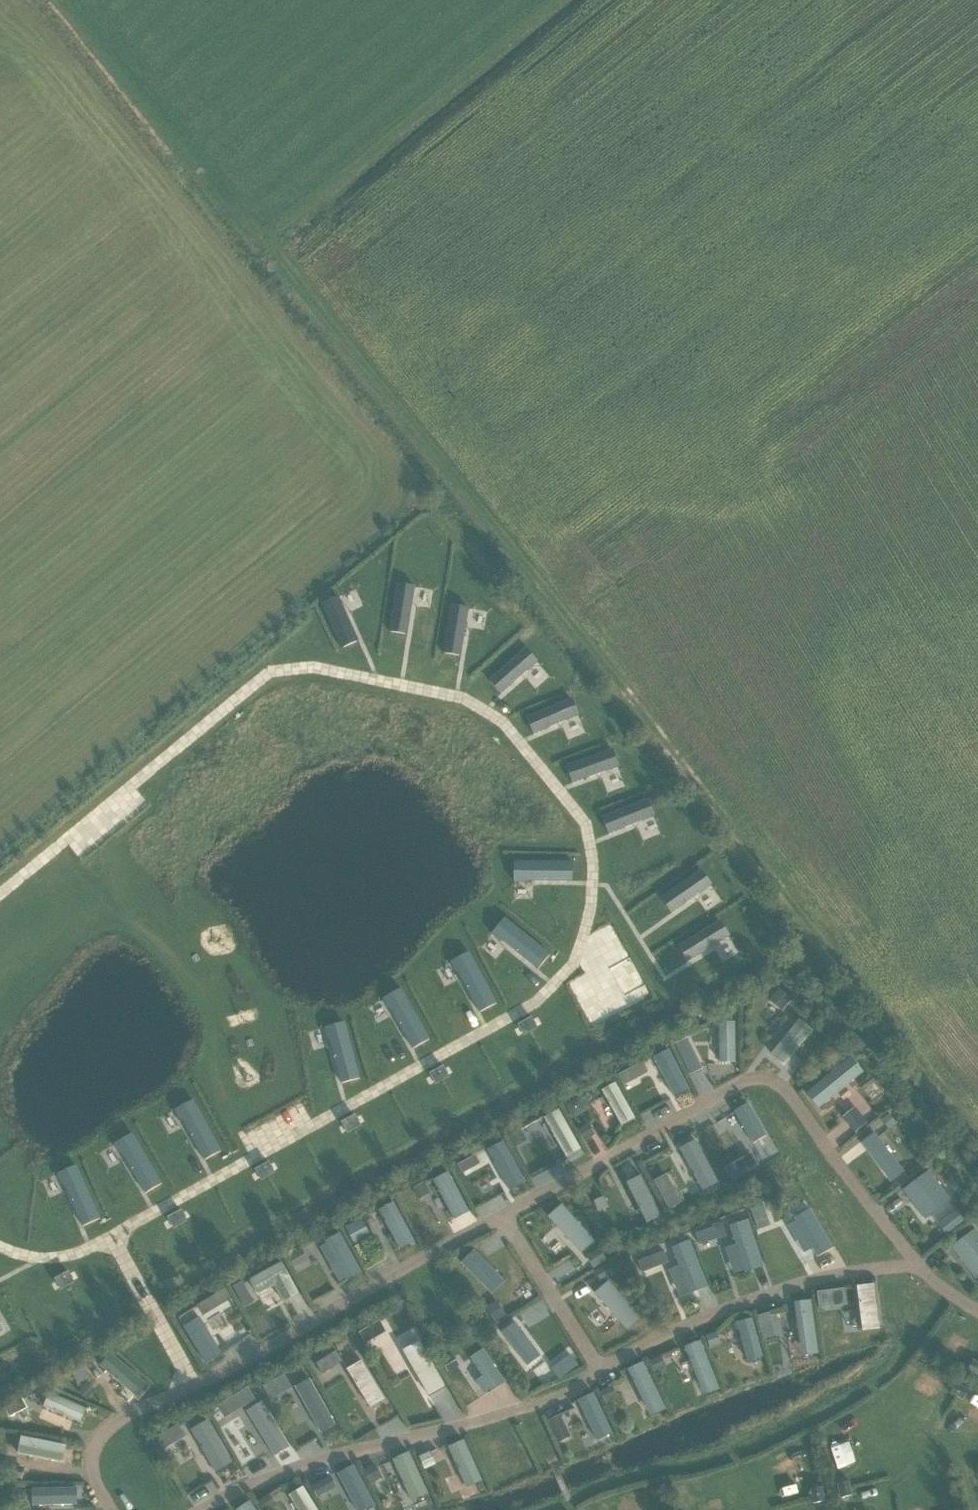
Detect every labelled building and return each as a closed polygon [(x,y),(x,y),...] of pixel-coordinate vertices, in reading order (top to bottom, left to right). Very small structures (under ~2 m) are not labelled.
[(816,1028),(792,1010),(766,1044),(789,1062),(816,1028)] [(737,1046),(737,1018),(719,1017),(718,1045),(737,1046)] [(855,1056),(804,1088),(818,1109),(868,1076),(855,1056)] [(604,1083),(620,1125),(637,1119),(621,1077),(604,1083)] [(851,1094),(842,1100),(848,1109),(842,1113),(855,1132),(869,1123),(851,1094)] [(547,1112),(564,1157),(582,1150),(565,1105),(547,1112)] [(453,1221),(471,1213),(452,1168),(434,1176),(453,1221)] [(900,1194),(923,1226),(954,1205),(932,1172),(900,1194)] [(398,1198),(380,1205),(397,1250),(415,1243),(398,1198)] [(974,1228),(957,1208),(939,1224),(955,1244),(974,1228)] [(346,1226),(355,1242),(373,1232),(364,1215),(346,1226)] [(977,1280),(977,1279),(977,1234),(974,1229),(950,1250),(977,1280)] [(275,1288),(284,1304),(302,1295),(281,1255),(248,1273),(260,1296),(275,1288)] [(815,1359),(814,1303),(797,1303),(798,1360),(815,1359)] [(702,1399),(720,1393),(704,1342),(686,1348),(702,1399)] [(472,1389),(480,1402),(508,1386),(485,1348),(467,1358),(482,1383),(472,1389)] [(98,1364),(133,1396),(146,1381),(112,1349),(98,1364)] [(647,1364),(628,1372),(649,1421),(668,1413),(647,1364)] [(51,1388),(42,1407),(79,1425),(88,1406),(51,1388)] [(61,1466),(67,1443),(23,1432),(18,1455),(61,1466)] [(450,1447),(465,1490),(481,1485),(466,1442),(450,1447)] [(413,1451),(392,1458),(409,1507),(429,1501),(413,1451)] [(304,1487),(288,1497),(296,1509),(319,1509),(304,1487)] [(238,1509),(260,1509),(255,1500),(237,1508),(238,1509)]
